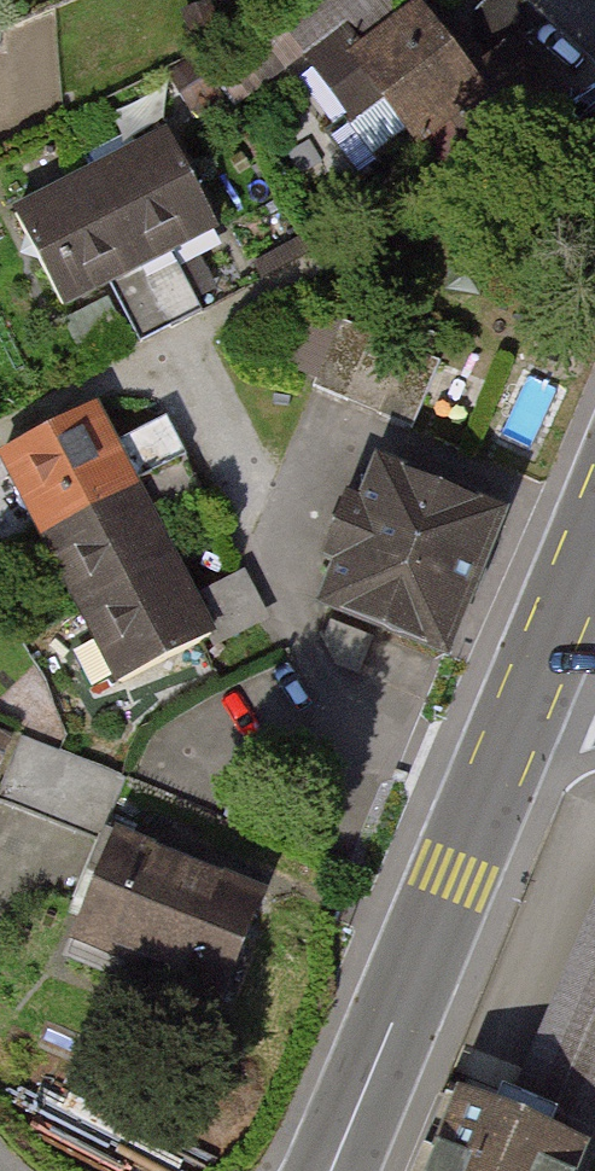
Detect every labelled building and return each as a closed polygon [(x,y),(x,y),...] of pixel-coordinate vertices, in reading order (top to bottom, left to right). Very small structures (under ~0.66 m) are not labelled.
[(377,0),(334,0),(290,34),(334,92),(366,67),(419,136),(473,95),(488,114),(465,131),(515,196),(574,150),(532,96),(541,89),(510,48),(471,77),(420,11),(399,28),(377,0)] [(169,135),(92,174),(172,326),(202,310),(170,249),(216,225),(169,135)] [(172,326),(92,174),(16,214),(63,304),(109,280),(142,342),(172,326)] [(440,358),(339,317),(311,386),(412,426),(440,358)] [(94,407),(4,453),(42,529),(134,483),(94,407)] [(325,604),(445,652),(500,518),(382,470),(365,511),(349,504),(328,556),(342,562),(325,604)] [(134,483),(42,529),(82,606),(172,560),(134,483)] [(212,638),(172,560),(82,606),(121,683),(212,638)] [(22,736),(0,791),(0,802),(97,841),(102,828),(108,830),(129,779),(22,736)] [(69,910),(84,916),(67,957),(115,976),(110,988),(170,1013),(183,983),(222,999),(265,896),(230,881),(236,865),(206,852),(199,868),(108,830),(102,828),(97,841),(69,910)] [(447,1170),(589,1170),(594,1158),(594,919),(509,1120),(475,1105),(447,1170)]
